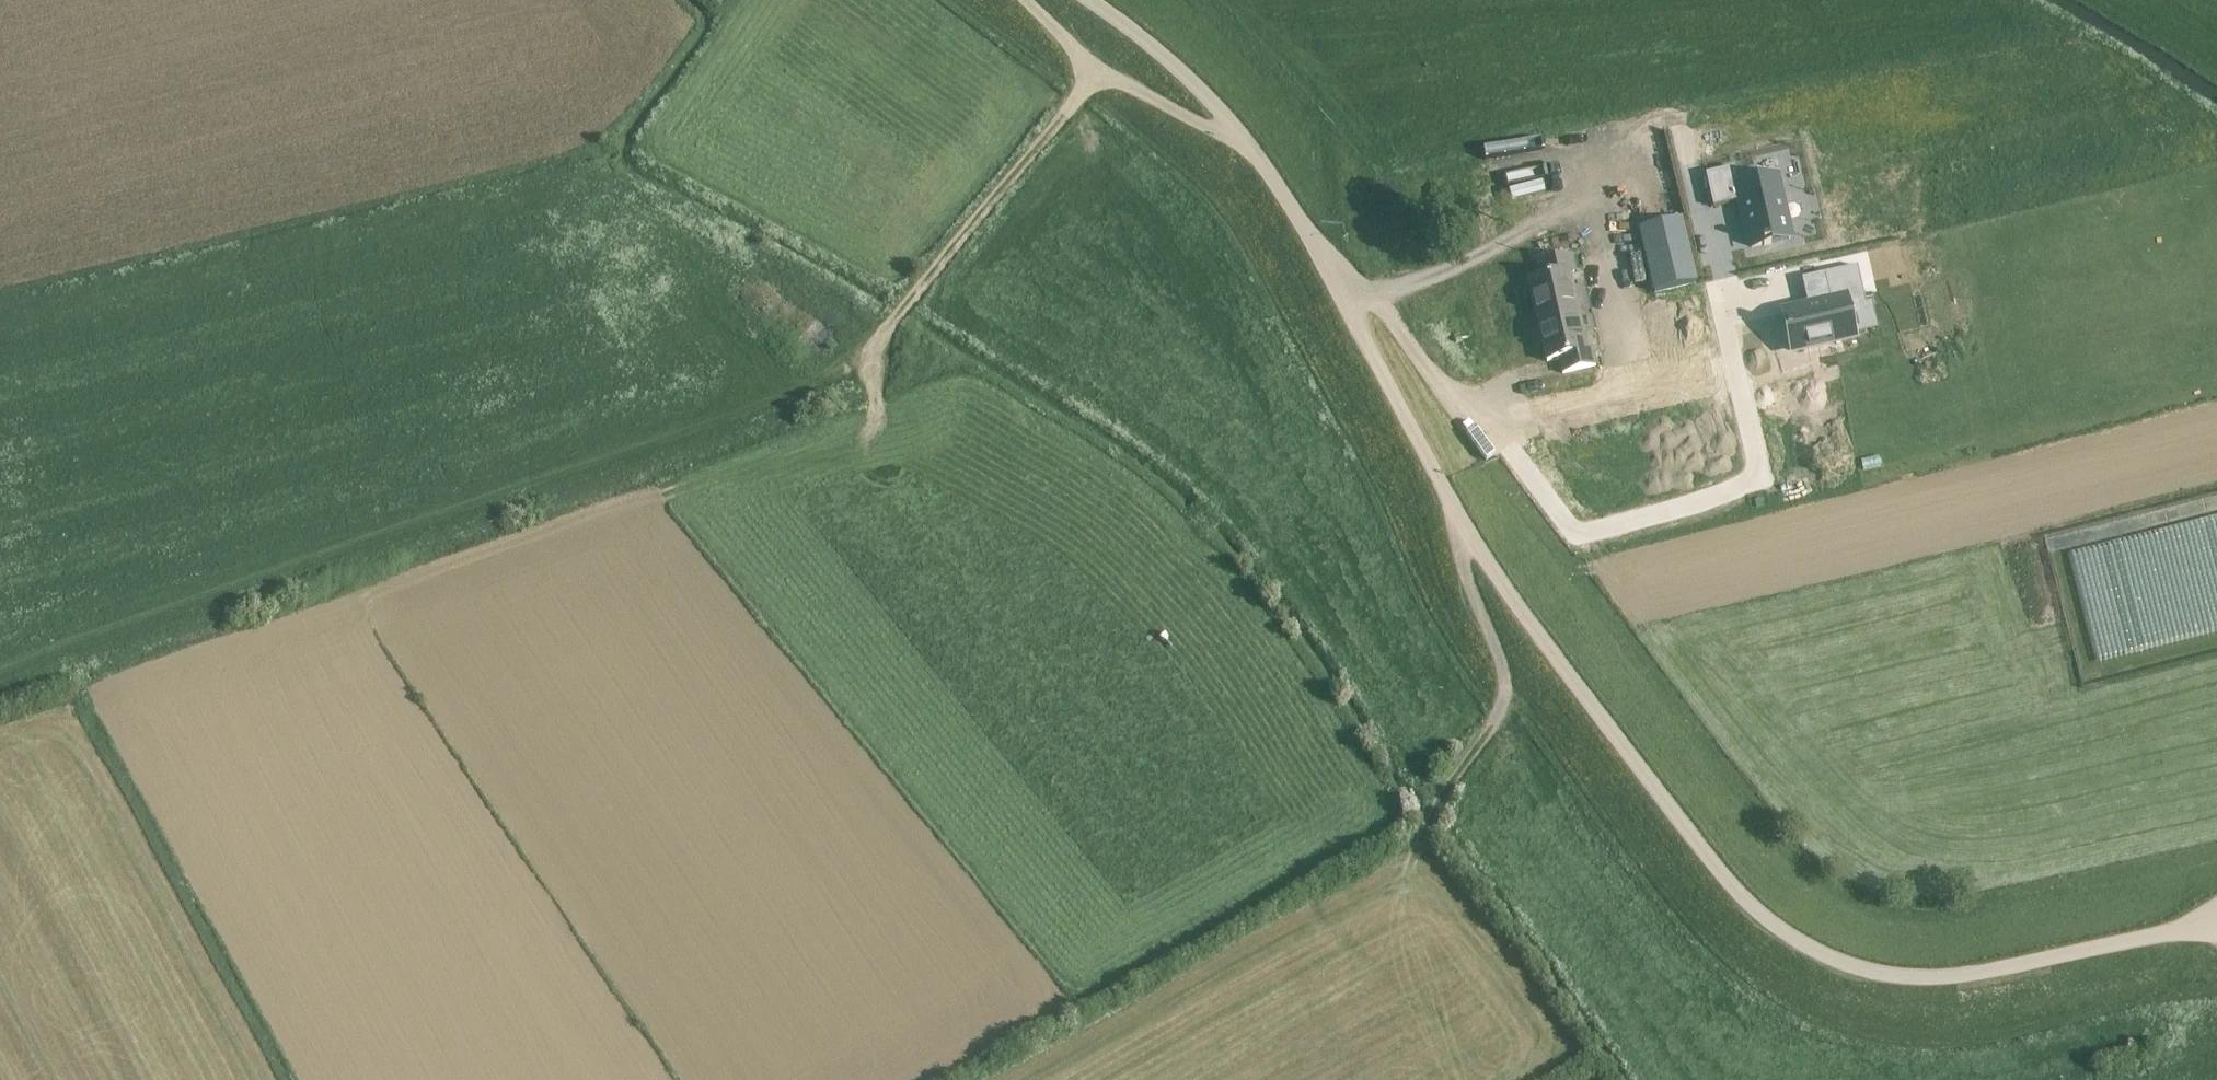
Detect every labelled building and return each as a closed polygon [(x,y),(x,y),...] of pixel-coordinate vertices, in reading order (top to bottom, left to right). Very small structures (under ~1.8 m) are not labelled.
[(1734,167),(1706,174),(1713,207),(1740,201),(1751,247),(1763,244),(1764,246),(1771,244),(1771,243),(1790,238),(1777,178),(1739,187),(1734,167)] [(1541,278),(1528,281),(1538,321),(1578,312),(1569,273),(1574,272),(1574,269),(1571,258),(1571,256),(1537,263),(1541,278)] [(1808,307),(1784,312),(1793,352),(1854,338),(1853,336),(1848,311),(1867,306),(1866,304),(1858,267),(1824,274),(1831,302),(1808,307)] [(1578,312),(1538,321),(1547,361),(1560,358),(1563,373),(1596,366),(1592,350),(1587,351),(1578,312)]
